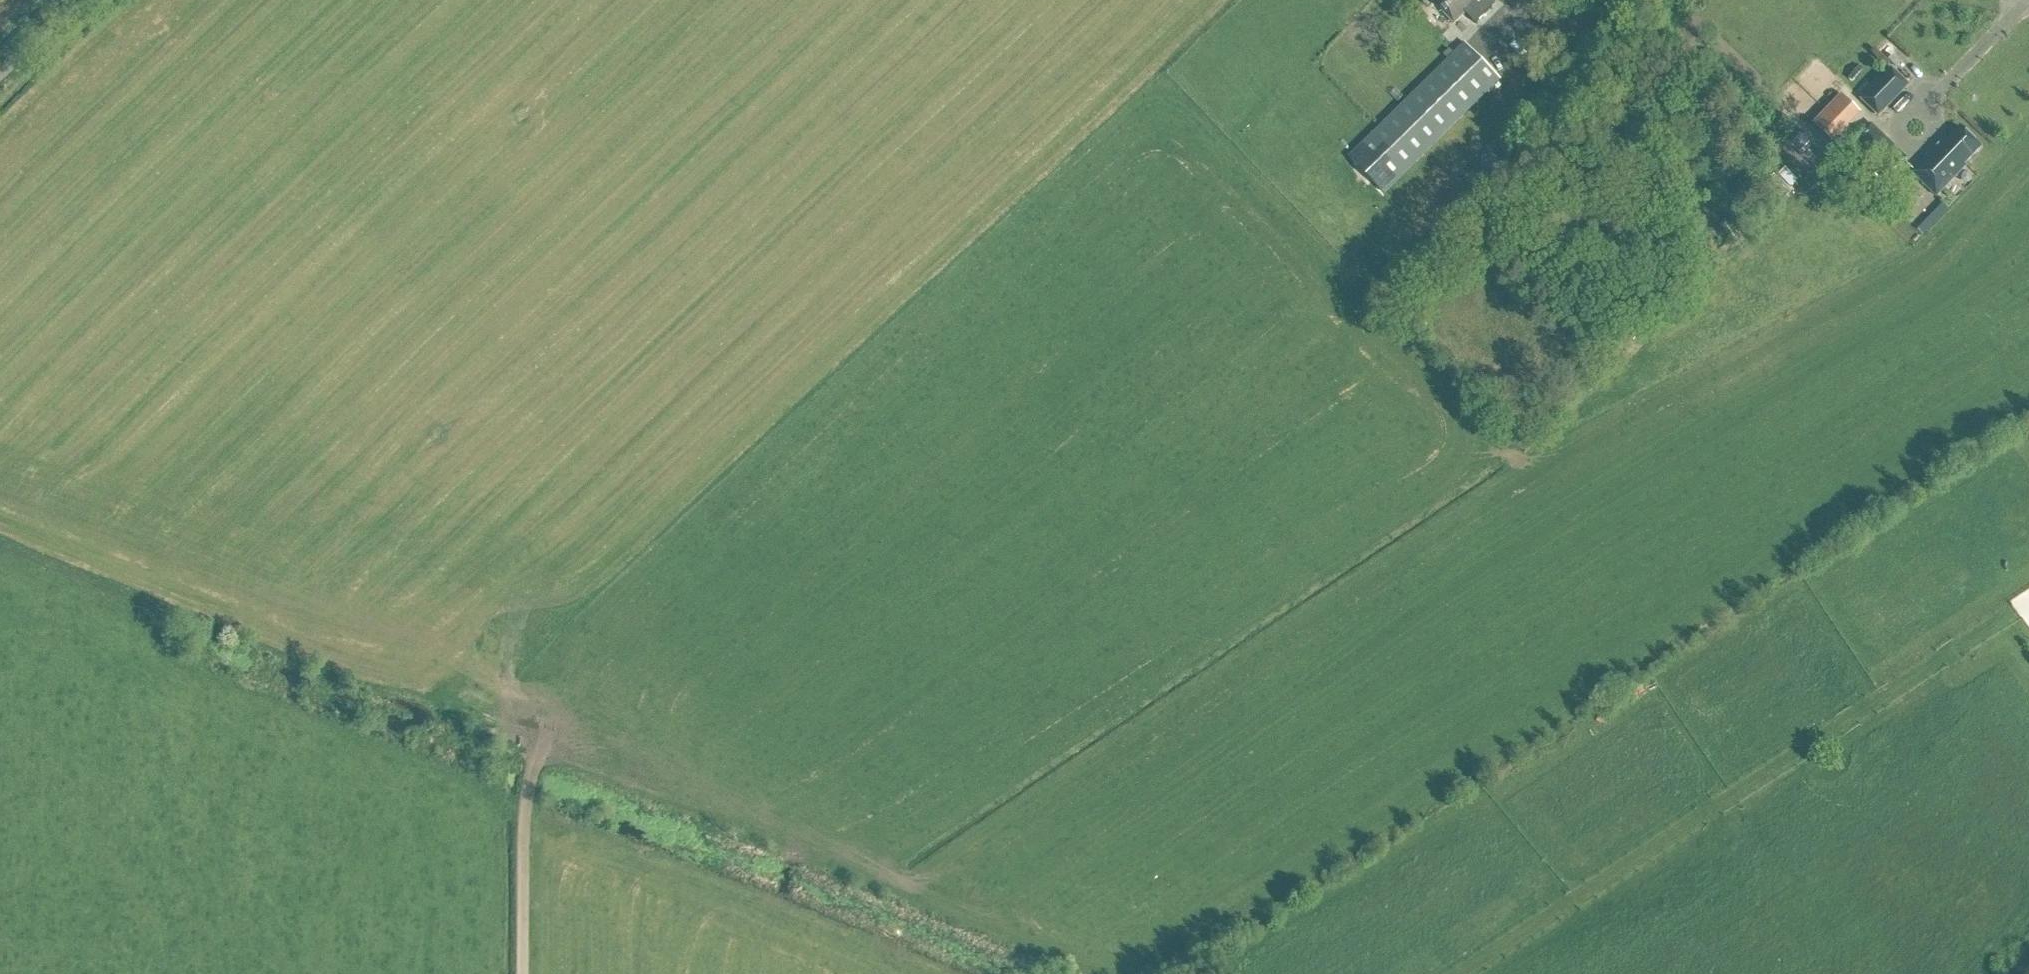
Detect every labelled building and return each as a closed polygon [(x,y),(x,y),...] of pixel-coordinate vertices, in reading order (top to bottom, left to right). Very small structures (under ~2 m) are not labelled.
[(1431,1),(1455,25),(1465,14),(1475,24),(1495,4),(1491,0),(1432,0),(1431,1)] [(1384,195),(1500,81),(1464,44),(1348,158),(1384,195)] [(1879,118),(1910,86),(1891,68),(1860,100),(1879,118)] [(1814,121),(1834,142),(1863,113),(1843,92),(1814,121)] [(1889,175),(1906,158),(1871,125),(1855,142),(1889,175)] [(1980,148),(1960,129),(1944,145),(1942,144),(1913,174),(1937,196),(1966,167),(1964,165),(1980,148)] [(1779,200),(1800,180),(1788,167),(1767,186),(1779,200)]
